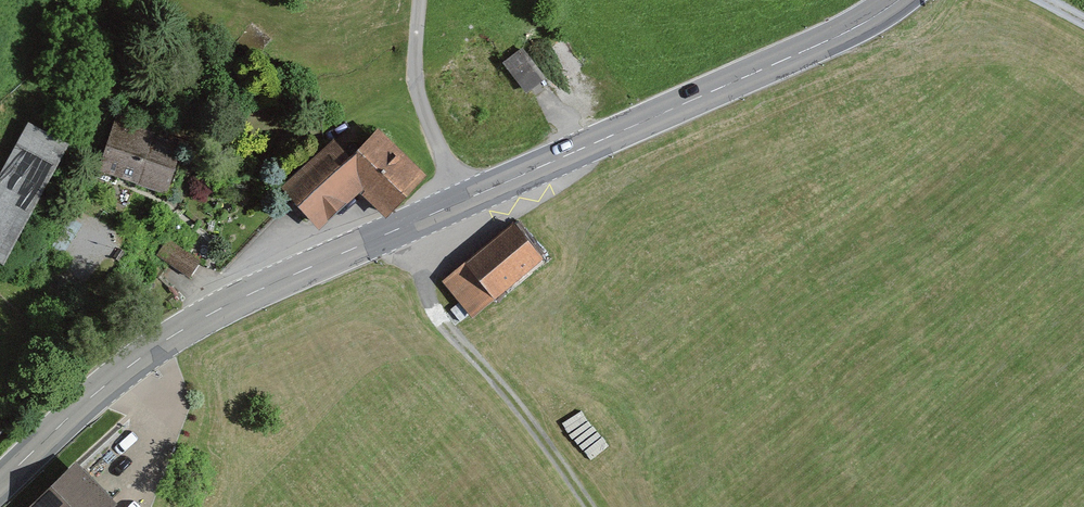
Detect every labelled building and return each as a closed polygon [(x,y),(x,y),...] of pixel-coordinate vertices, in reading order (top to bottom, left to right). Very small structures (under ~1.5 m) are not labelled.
[(152,130),(119,118),(100,175),(169,198),(183,151),(151,138),(152,130)] [(28,127),(0,177),(0,269),(3,271),(68,150),(28,127)] [(332,142),(281,190),(319,231),(361,197),(388,218),(427,179),(380,134),(352,161),(332,142)] [(528,227),(454,285),(482,320),(556,261),(528,227)] [(201,261),(168,239),(157,255),(189,278),(201,261)] [(33,506),(115,506),(77,467),(33,506)]
